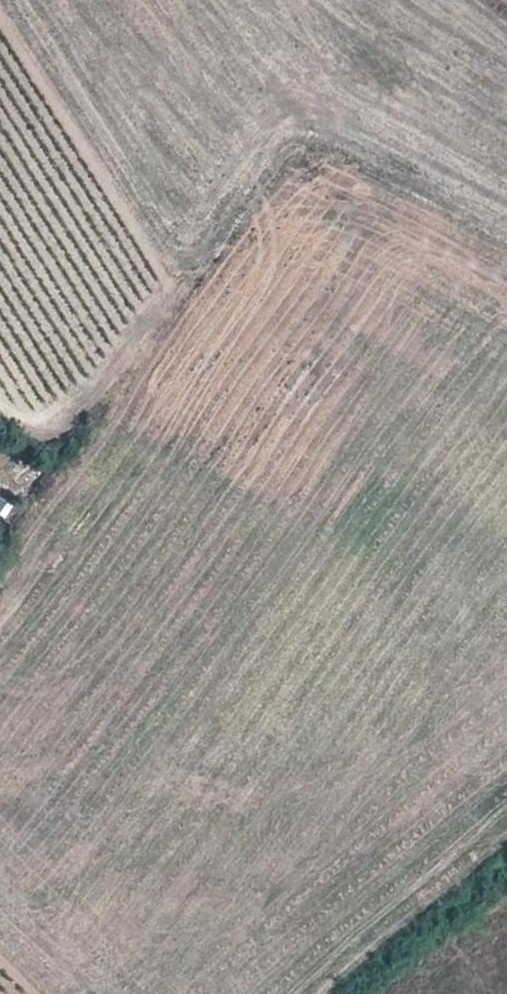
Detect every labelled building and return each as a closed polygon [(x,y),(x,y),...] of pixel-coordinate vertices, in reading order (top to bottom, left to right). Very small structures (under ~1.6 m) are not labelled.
[(17,506),(0,496),(0,522),(5,525),(17,506)]
